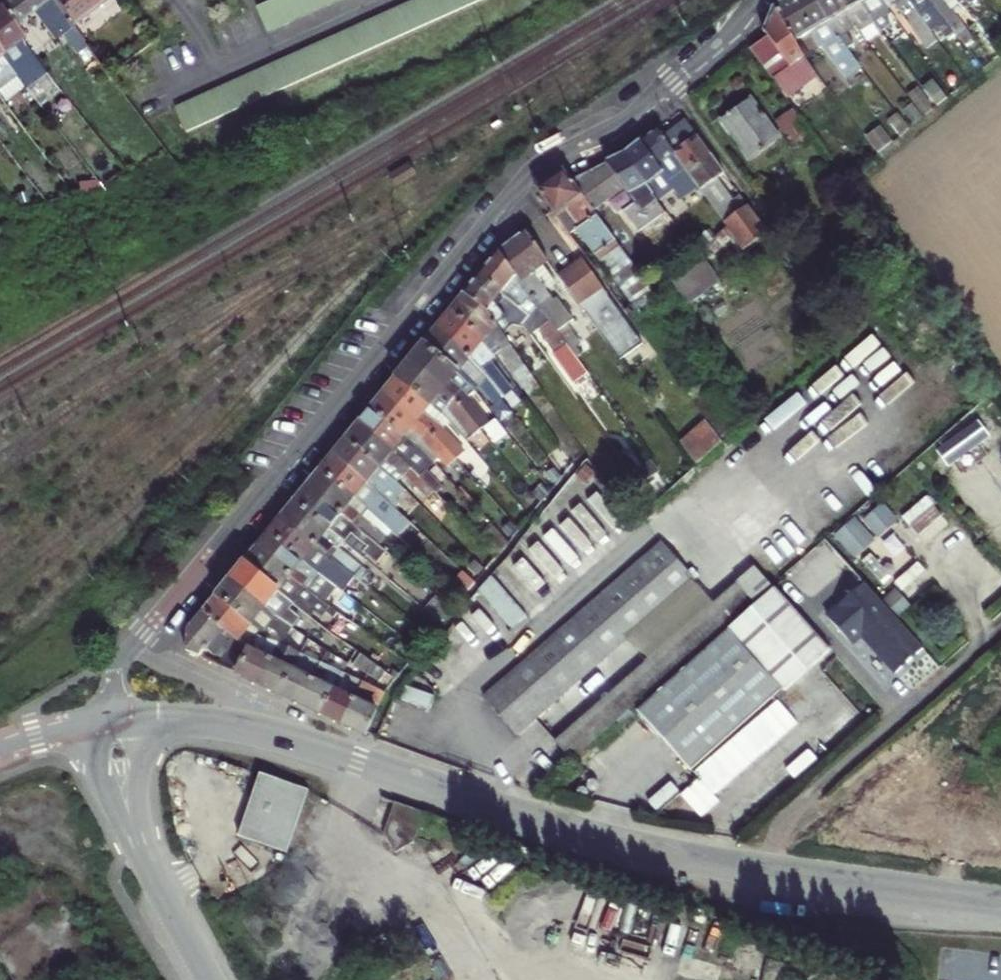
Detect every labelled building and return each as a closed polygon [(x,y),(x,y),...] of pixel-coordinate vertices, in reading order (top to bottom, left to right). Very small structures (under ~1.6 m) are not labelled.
[(13,25),(34,10),(62,45),(66,43),(75,55),(89,45),(72,23),(55,0),(0,0),(0,8),(13,25)] [(72,23),(103,0),(55,0),(72,23)] [(177,107),(188,132),(483,0),(417,0),(177,107)] [(261,6),(272,31),(340,0),(273,0),(261,6)] [(792,0),(787,0),(775,7),(804,57),(820,48),(792,0)] [(815,0),(792,0),(820,48),(845,80),(863,67),(848,48),(841,37),(835,36),(815,0)] [(835,36),(841,37),(848,48),(855,44),(847,32),(854,28),(842,8),(837,0),(815,0),(835,36)] [(859,0),(837,0),(842,8),(854,28),(858,29),(860,31),(875,21),(872,17),(871,19),(859,0)] [(881,0),(859,0),(871,19),(872,17),(875,21),(887,37),(901,29),(887,9),(881,0)] [(887,9),(904,0),(881,0),(887,9)] [(948,39),(956,33),(930,0),(917,0),(948,39)] [(956,33),(960,38),(966,34),(942,0),(930,0),(956,33)] [(928,29),(908,3),(902,7),(922,34),(928,29)] [(756,55),(773,79),(790,67),(804,57),(775,7),(765,31),(768,37),(751,48),(756,55)] [(23,39),(13,25),(0,8),(0,52),(1,53),(28,89),(34,84),(22,68),(25,66),(11,48),(23,39)] [(819,54),(807,62),(815,72),(819,77),(830,68),(819,54)] [(807,62),(806,60),(801,63),(810,76),(815,72),(807,62)] [(790,67),(773,79),(790,103),(806,91),(790,67)] [(8,106),(14,102),(2,85),(4,83),(0,78),(0,95),(8,106)] [(751,98),(721,120),(750,161),(780,139),(751,98)] [(776,121),(790,143),(805,134),(790,111),(776,121)] [(687,173),(711,156),(685,120),(661,138),(681,165),(687,173)] [(656,130),(639,143),(663,176),(673,190),(678,197),(682,203),(700,191),(687,173),(681,165),(661,138),(656,130)] [(639,143),(624,154),(657,201),(673,190),(663,176),(639,143)] [(657,201),(624,154),(574,183),(595,212),(625,189),(635,204),(623,212),(638,234),(666,214),(657,201)] [(716,178),(723,173),(711,156),(687,173),(700,191),(715,212),(731,199),(716,178)] [(595,212),(574,183),(565,171),(537,191),(551,210),(558,220),(569,212),(581,229),(578,232),(600,260),(620,246),(595,212)] [(726,228),(710,242),(696,254),(704,263),(735,239),(743,251),(767,233),(738,194),(731,199),(715,212),(720,219),(724,224),(726,228)] [(703,232),(710,242),(726,228),(724,224),(720,219),(703,232)] [(688,243),(696,254),(710,242),(703,232),(695,221),(688,227),(695,237),(688,243)] [(499,252),(590,377),(599,369),(585,348),(596,341),(590,332),(578,340),(567,323),(572,318),(557,298),(551,302),(548,298),(551,295),(547,289),(556,282),(544,264),(548,261),(527,231),(499,252)] [(590,377),(499,252),(479,276),(531,320),(524,329),(528,333),(536,325),(558,352),(552,358),(564,375),(567,375),(610,433),(624,423),(590,377)] [(585,266),(563,281),(585,312),(596,304),(630,353),(642,345),(585,266)] [(464,294),(486,313),(489,309),(520,333),(524,329),(531,320),(479,276),(464,294)] [(464,294),(449,312),(468,328),(483,342),(491,353),(497,347),(540,410),(550,403),(532,378),(507,343),(486,313),(464,294)] [(468,328),(449,312),(436,328),(469,356),(480,368),(504,399),(512,393),(478,350),(483,342),(468,328)] [(469,356),(436,328),(421,346),(458,375),(463,368),(471,376),(473,374),(477,378),(477,382),(496,405),(504,399),(480,368),(469,356)] [(608,331),(602,335),(606,340),(611,336),(608,331)] [(514,338),(507,343),(532,378),(539,372),(514,338)] [(421,346),(409,361),(457,400),(481,429),(489,422),(462,390),(467,383),(458,375),(421,346)] [(457,400),(409,361),(396,376),(442,414),(447,407),(473,436),(481,429),(457,400)] [(442,414),(396,376),(383,393),(432,431),(457,458),(464,452),(437,420),(442,414)] [(432,431),(383,393),(370,408),(415,446),(424,435),(428,437),(425,442),(448,467),(457,458),(432,431)] [(370,408),(358,423),(410,467),(433,491),(454,513),(462,521),(463,522),(473,512),(417,456),(415,459),(408,454),(415,446),(370,408)] [(953,473),(993,442),(977,421),(937,451),(953,473)] [(358,423),(345,439),(379,468),(399,484),(404,478),(426,498),(433,491),(410,467),(358,423)] [(706,424),(678,441),(693,465),(721,447),(706,424)] [(379,468),(345,439),(332,455),(378,493),(381,496),(386,490),(381,487),(382,484),(373,476),(379,468)] [(332,455),(319,470),(368,512),(372,507),(398,530),(407,520),(381,496),(378,493),(332,455)] [(368,512),(319,470),(307,486),(352,523),(384,550),(398,562),(406,552),(379,527),(376,529),(363,518),(368,512)] [(454,513),(433,491),(426,498),(404,478),(399,484),(401,487),(437,522),(441,518),(446,522),(454,513)] [(306,486),(294,501),(343,542),(351,533),(366,546),(362,552),(374,562),(384,550),(352,523),(307,486),(306,486)] [(437,522),(401,487),(393,495),(418,519),(417,521),(435,537),(443,528),(437,522)] [(343,542),(294,501),(281,517),(355,577),(360,580),(366,572),(338,549),(343,542)] [(882,504),(861,523),(876,539),(897,521),(882,504)] [(462,521),(454,513),(446,522),(455,530),(462,521)] [(355,577),(281,517),(268,533),(318,573),(336,587),(338,588),(342,591),(355,577)] [(855,560),(874,541),(853,519),(833,538),(855,560)] [(318,573),(268,533),(255,548),(325,603),(338,588),(336,587),(318,573)] [(664,545),(627,576),(642,593),(678,563),(664,545)] [(255,548),(241,565),(292,604),(306,616),(312,608),(320,614),(327,605),(325,603),(255,548)] [(678,563),(642,593),(535,680),(496,712),(515,734),(695,583),(678,563)] [(292,604),(241,565),(229,579),(276,617),(293,628),(308,638),(321,646),(327,638),(288,611),(292,604)] [(761,615),(779,599),(758,574),(739,590),(755,609),(761,615)] [(627,576),(522,665),(535,680),(642,593),(627,576)] [(217,595),(252,625),(263,631),(269,624),(273,625),(271,629),(285,638),(288,634),(293,628),(276,617),(229,579),(217,595)] [(554,744),(573,767),(755,609),(739,590),(554,744)] [(205,609),(239,636),(251,646),(255,638),(247,632),(252,625),(217,595),(205,609)] [(928,662),(870,596),(832,629),(857,657),(869,647),(881,662),(879,664),(899,687),(928,662)] [(779,599),(731,640),(785,702),(786,703),(834,663),(779,599)] [(188,629),(187,651),(210,662),(221,649),(229,655),(233,650),(231,648),(239,636),(205,609),(188,629)] [(293,628),(288,634),(304,645),(308,638),(293,628)] [(251,646),(238,675),(259,685),(280,645),(260,636),(256,635),(255,638),(251,646)] [(220,667),(238,675),(251,646),(239,636),(231,648),(233,650),(229,655),(220,667)] [(308,638),(304,645),(325,657),(328,651),(321,646),(308,638)] [(785,702),(731,640),(639,717),(692,778),(785,702)] [(280,695),(300,654),(280,645),(259,685),(280,695)] [(354,651),(347,645),(338,657),(344,661),(346,662),(354,651)] [(338,657),(328,651),(325,657),(340,667),(344,661),(338,657)] [(321,664),(300,654),(280,695),(301,705),(321,664)] [(367,675),(374,664),(364,657),(356,669),(367,675)] [(341,673),(321,664),(301,705),(322,714),(341,673)] [(374,664),(367,675),(388,688),(395,679),(374,664)] [(496,712),(535,680),(522,665),(484,697),(496,712)] [(362,683),(341,673),(322,714),(343,724),(362,683)] [(343,724),(365,735),(384,693),(362,683),(343,724)] [(310,792),(261,775),(238,837),(287,855),(310,792)] [(424,813),(394,802),(384,834),(393,855),(414,841),(424,813)]
